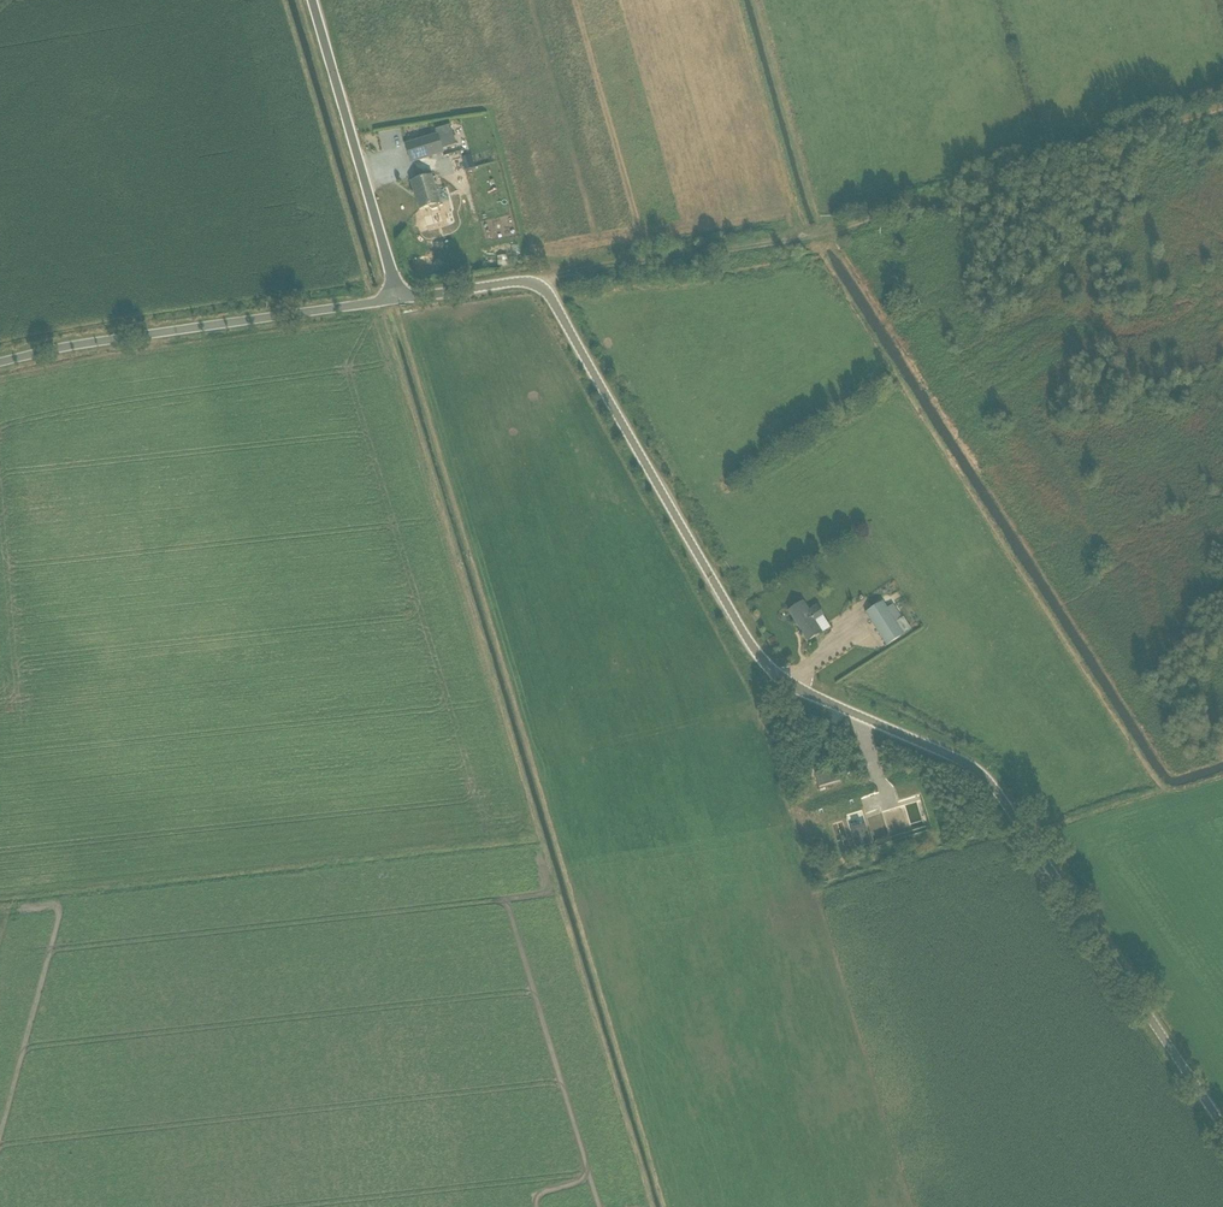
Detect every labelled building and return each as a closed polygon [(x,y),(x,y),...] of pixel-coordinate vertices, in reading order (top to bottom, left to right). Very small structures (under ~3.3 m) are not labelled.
[(437,135),(405,145),(410,164),(444,154),(442,150),(456,146),(450,126),(436,131),(437,135)] [(471,155),(462,157),(465,171),(474,169),(471,155)] [(430,210),(433,211),(438,209),(439,207),(438,205),(440,204),(432,177),(411,183),(420,210),(429,207),(430,210)] [(507,256),(497,257),(498,267),(508,266),(507,256)] [(789,612),(808,642),(830,628),(817,607),(809,612),(803,603),(789,612)] [(879,616),(871,621),(887,646),(903,636),(895,623),(887,611),(883,603),(874,608),(879,616)] [(903,618),(895,623),(903,636),(911,630),(903,618)] [(854,800),(811,814),(826,863),(841,859),(868,850),(876,848),(874,842),(865,813),(861,798),(860,798),(839,783),(841,783),(836,768),(815,775),(820,789),(833,785),(854,800)] [(917,781),(895,788),(899,803),(921,796),(917,781)]
